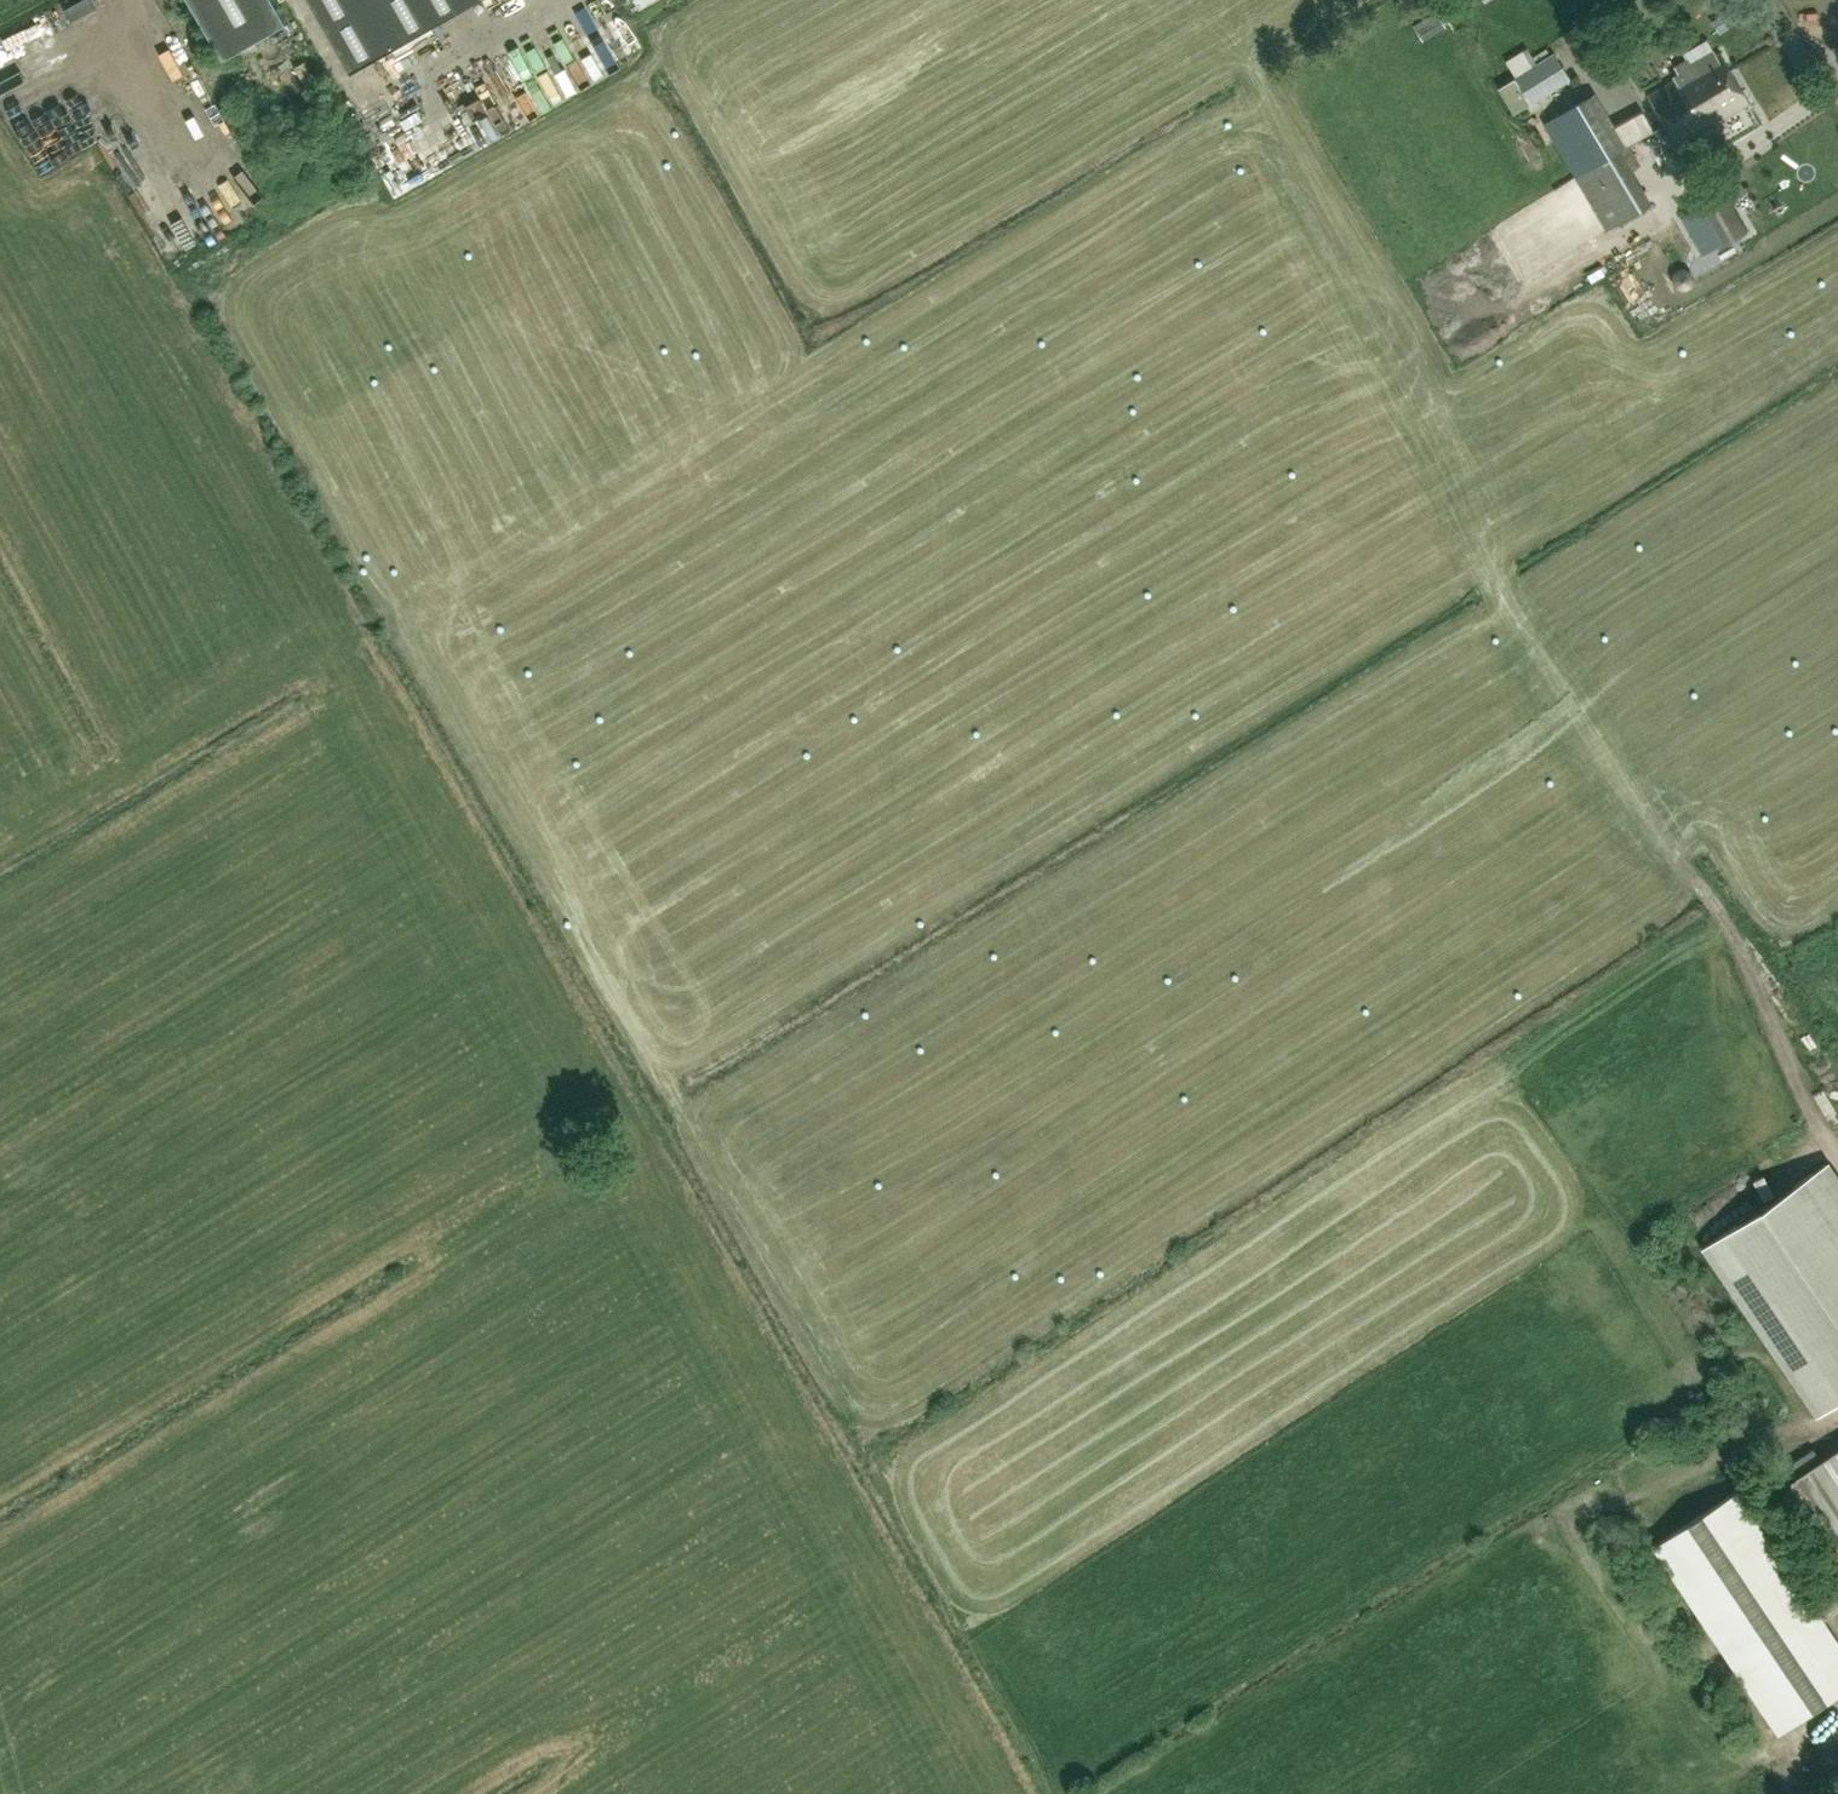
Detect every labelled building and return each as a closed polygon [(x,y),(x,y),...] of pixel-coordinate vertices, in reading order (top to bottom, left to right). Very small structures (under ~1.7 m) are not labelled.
[(273,0),(189,0),(224,59),(287,23),(273,0)] [(351,70),(474,0),(311,0),(351,70)] [(550,45),(572,49),(578,18),(556,14),(550,45)] [(1702,86),(1731,69),(1721,52),(1648,95),(1665,124),(1709,99),(1702,86)] [(1532,104),(1539,100),(1571,80),(1555,53),(1515,76),(1532,104)] [(1709,99),(1665,124),(1677,145),(1751,103),(1731,69),(1702,86),(1709,99)] [(1576,176),(1618,151),(1587,97),(1544,122),(1576,176)] [(1618,151),(1576,176),(1576,177),(1564,184),(1585,219),(1597,212),(1606,228),(1649,203),(1618,151)] [(1722,245),(1744,232),(1722,195),(1701,207),(1722,245)] [(1701,1248),(1816,1416),(1837,1402),(1837,1174),(1829,1161),(1701,1248)] [(1789,1480),(1837,1553),(1837,1447),(1789,1480)] [(1837,1693),(1837,1641),(1738,1490),(1653,1546),(1777,1734),(1837,1693)]
